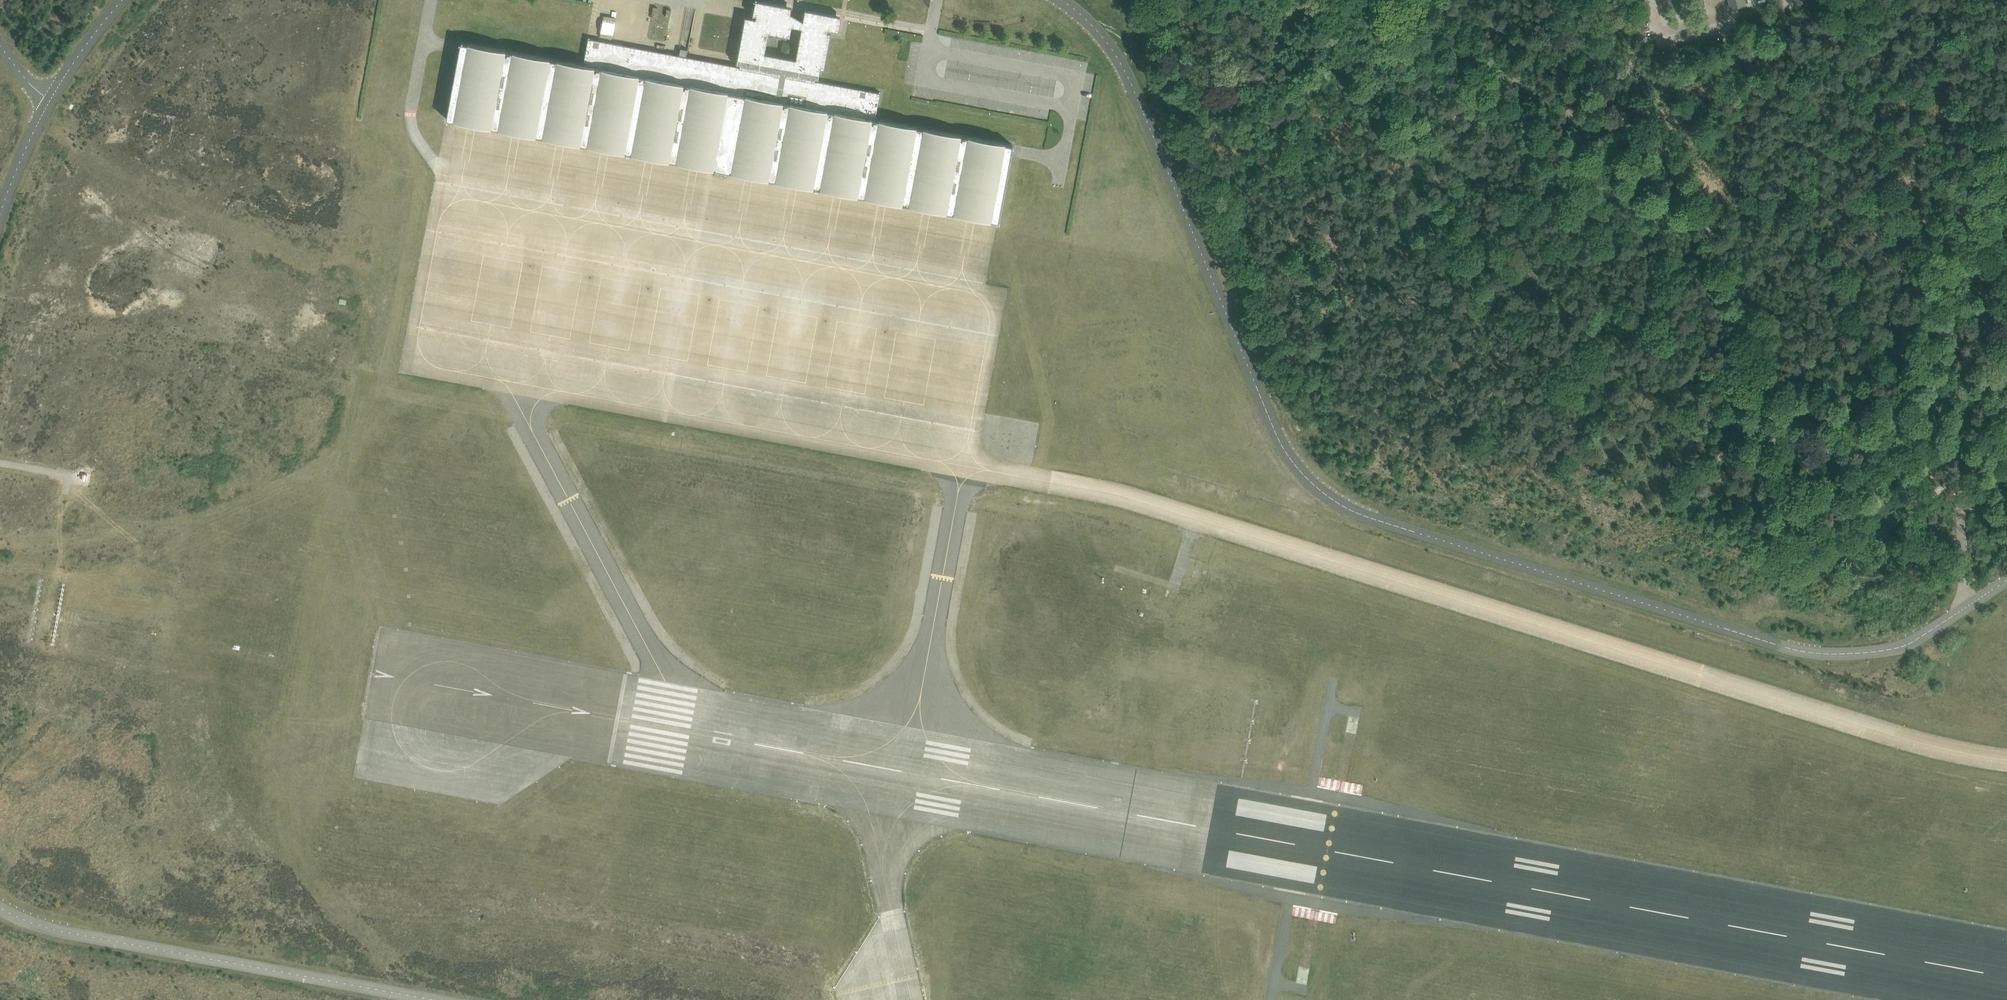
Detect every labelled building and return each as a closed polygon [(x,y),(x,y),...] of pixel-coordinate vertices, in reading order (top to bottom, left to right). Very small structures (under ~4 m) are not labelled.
[(587,39),(588,39),(583,64),(460,42),(444,128),(712,177),(713,173),(730,177),(730,180),(996,229),(1010,157),(1012,144),(875,119),(880,93),(880,92),(814,80),(815,74),(816,70),(819,71),(826,32),(827,32),(827,31),(827,28),(837,30),(838,31),(840,19),(839,19),(805,13),(805,12),(804,12),(802,20),(783,8),(755,3),(754,3),(752,15),(753,15),(756,15),(755,18),(744,16),(744,17),(745,17),(737,55),(741,56),(739,66),(686,56),(687,51),(680,49),(679,55),(588,38),(587,39)] [(1233,295),(1239,311),(1245,308),(1239,292),(1233,295)] [(1242,317),(1248,333),(1254,330),(1248,314),(1242,317)] [(1178,619),(1195,622),(1196,616),(1191,615),(1192,611),(1189,611),(1189,615),(1179,613),(1178,619)]
